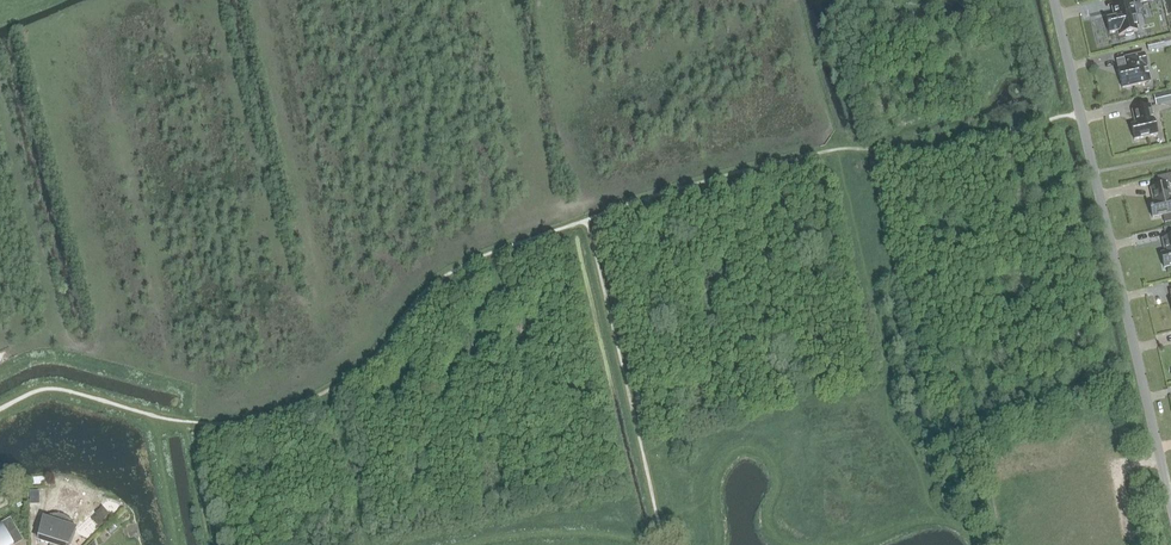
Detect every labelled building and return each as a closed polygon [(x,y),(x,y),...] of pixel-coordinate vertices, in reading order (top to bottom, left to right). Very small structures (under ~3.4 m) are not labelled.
[(1110,34),(1118,32),(1119,36),(1126,35),(1126,36),(1134,34),(1134,33),(1138,32),(1134,14),(1136,14),(1134,3),(1113,8),(1115,18),(1107,20),(1110,34)] [(1148,52),(1165,49),(1163,40),(1146,43),(1148,52)] [(1148,68),(1148,69),(1144,55),(1125,59),(1117,61),(1119,69),(1123,89),(1151,82),(1148,68)] [(1154,96),(1156,106),(1170,103),(1170,92),(1154,96)] [(1151,108),(1134,111),(1138,125),(1132,127),(1135,140),(1158,135),(1155,121),(1154,122),(1151,108)] [(1158,178),(1160,187),(1152,189),(1156,203),(1150,204),(1153,218),(1170,214),(1170,195),(1169,186),(1170,185),(1170,175),(1158,178)] [(1164,239),(1167,253),(1161,255),(1165,269),(1170,267),(1170,238),(1164,239)] [(1058,514),(1055,500),(1048,501),(1051,515),(1058,514)] [(98,516),(93,521),(99,528),(106,521),(104,520),(109,515),(103,508),(96,514),(98,516)] [(74,528),(70,523),(65,519),(59,517),(53,517),(47,519),(47,524),(43,523),(38,542),(51,544),(52,544),(70,544),(75,533),(71,531),(74,528)] [(17,531),(10,518),(0,524),(0,544),(13,544),(8,536),(17,531)] [(1110,544),(1138,544),(1137,535),(1110,539),(1110,544)]
